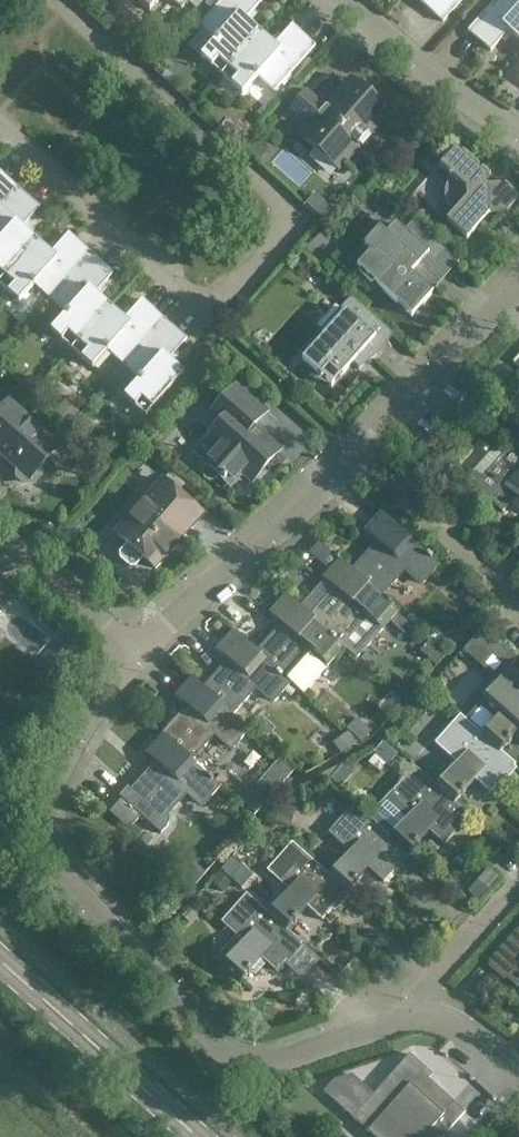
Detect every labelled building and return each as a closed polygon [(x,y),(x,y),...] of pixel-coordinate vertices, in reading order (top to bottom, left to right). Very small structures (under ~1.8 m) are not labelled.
[(150,11),(160,0),(138,0),(150,11)] [(182,9),(190,0),(172,0),(182,9)] [(200,25),(217,40),(202,57),(222,76),(261,32),(246,20),(264,0),(209,0),(205,4),(213,11),(200,25)] [(420,2),(443,22),(463,0),(422,0),(420,2)] [(518,40),(518,0),(496,0),(468,31),(491,51),(509,31),(518,40)] [(275,45),(261,32),(222,76),(243,94),(258,77),(275,92),(316,46),(293,25),(275,45)] [(306,91),(285,115),(303,131),(298,137),(338,172),(359,148),(363,148),(371,140),(369,136),(390,113),(352,80),(326,109),(306,91)] [(274,161),(301,184),(313,170),(285,147),(274,161)] [(518,198),(518,197),(504,183),(488,184),(488,178),(456,149),(441,166),(449,172),(450,181),(448,185),(446,190),(445,195),(446,200),(449,204),(451,208),(452,216),(447,221),(468,239),(490,214),(505,213),(518,198)] [(18,188),(0,172),(0,209),(18,188)] [(0,209),(0,283),(37,241),(23,228),(41,208),(18,188),(0,209)] [(317,194),(310,201),(327,217),(333,209),(317,194)] [(372,251),(358,267),(362,271),(359,274),(372,285),(374,282),(412,317),(433,293),(427,288),(445,268),(396,224),(387,234),(380,228),(365,245),(372,251)] [(431,233),(423,243),(435,253),(443,244),(431,233)] [(37,241),(0,283),(0,285),(20,303),(35,285),(51,300),(92,254),(69,234),(52,254),(37,241)] [(92,254),(51,300),(67,314),(52,331),(72,350),(111,307),(96,294),(114,274),(92,254)] [(388,343),(393,335),(352,297),(320,333),(324,336),(303,360),(332,387),(352,368),(357,373),(361,375),(366,367),(375,358),(382,351),(388,343)] [(125,319),(111,307),(72,350),(93,368),(108,351),(124,365),(165,320),(143,299),(125,319)] [(165,320),(124,365),(140,380),(125,397),(146,416),(185,373),(170,360),(188,340),(165,320)] [(208,441),(188,463),(206,479),(233,505),(253,481),(279,451),(253,427),(266,412),(238,387),(214,414),(224,423),(208,441)] [(58,447),(10,404),(0,415),(0,452),(20,469),(20,478),(26,483),(34,482),(40,476),(39,468),(58,447)] [(518,501),(518,438),(474,489),(503,514),(516,499),(518,501)] [(129,519),(117,533),(129,545),(119,557),(133,570),(144,558),(156,569),(204,516),(146,464),(128,484),(141,495),(123,513),(129,519)] [(377,544),(352,572),(382,599),(382,598),(407,570),(424,585),(440,567),(433,560),(434,559),(428,554),(427,555),(381,514),(365,533),(377,544)] [(352,572),(340,561),(324,579),(336,590),(311,618),(310,619),(340,645),(365,616),(383,632),(391,622),(405,634),(411,627),(397,615),(398,614),(391,607),(393,606),(387,601),(386,602),(382,598),(382,599),(352,572)] [(16,597),(0,583),(0,615),(16,597)] [(287,597),(286,597),(270,615),(282,626),(257,654),(256,655),(286,682),(287,681),(313,652),(329,667),(345,649),(340,645),(310,619),(311,618),(287,597)] [(257,654),(233,632),(216,650),(229,662),(204,690),(203,691),(233,717),(233,716),(258,688),(276,703),(292,685),(287,681),(286,682),(256,655),(257,654)] [(484,736),(482,737),(500,753),(501,752),(518,731),(518,675),(507,664),(481,693),(504,713),(484,736)] [(203,691),(204,690),(191,679),(175,697),(187,708),(162,736),(192,763),(192,762),(217,734),(234,749),(251,731),(243,724),(244,722),(239,718),(238,720),(233,716),(233,717),(203,691)] [(359,716),(341,735),(354,747),(371,728),(359,716)] [(461,716),(461,717),(436,745),(458,765),(438,788),(437,789),(454,804),(455,803),(475,780),(491,794),(516,765),(501,752),(500,753),(482,737),(484,736),(461,716)] [(192,763),(162,736),(146,754),(158,765),(132,794),(162,820),(188,791),(205,807),(222,788),(213,781),(214,779),(208,775),(208,776),(192,762),(192,763)] [(387,741),(369,760),(381,772),(400,753),(387,741)] [(243,802),(257,814),(293,774),(278,762),(243,802)] [(415,768),(415,769),(390,796),(413,816),(392,839),(392,840),(409,855),(430,832),(445,845),(470,817),(455,803),(454,804),(437,789),(438,788),(415,768)] [(351,854),(331,877),(330,878),(348,893),(369,870),(384,883),(409,855),(392,840),(392,839),(355,806),(329,835),(351,854)] [(293,844),(292,844),(268,872),(289,891),(269,915),(268,915),(286,932),(287,931),(308,908),(323,921),(348,893),(330,878),(331,877),(293,844)] [(245,884),(253,874),(234,860),(226,871),(245,884)] [(269,915),(247,895),(221,924),(243,943),(222,967),(240,983),(261,959),(277,973),(302,945),(287,931),(286,932),(268,915),(269,915)] [(489,964),(517,989),(518,986),(518,930),(489,964)] [(323,1092),(369,1134),(373,1136),(444,1136),(465,1112),(422,1074),(426,1069),(410,1054),(374,1095),(352,1075),(334,1081),(323,1092)]
